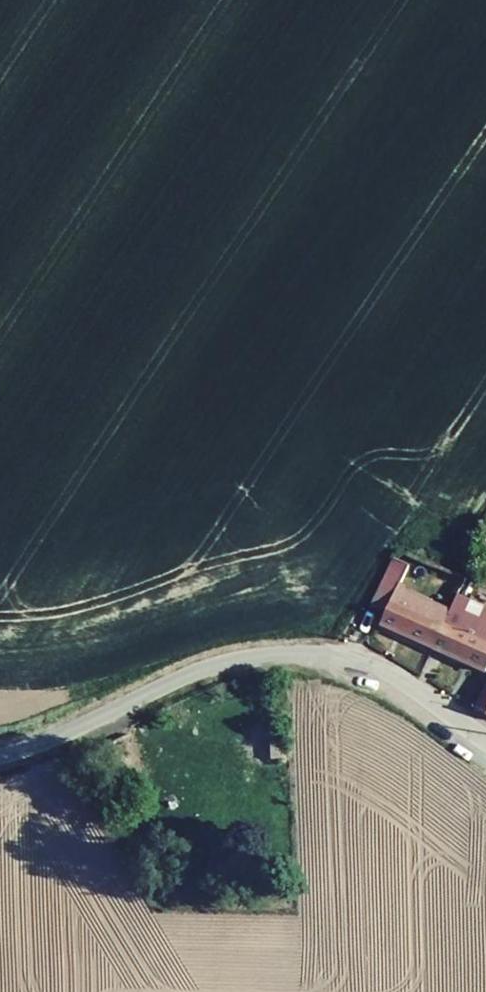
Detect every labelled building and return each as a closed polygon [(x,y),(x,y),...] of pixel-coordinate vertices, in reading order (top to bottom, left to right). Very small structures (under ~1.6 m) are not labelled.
[(378,627),(430,651),(448,615),(401,593),(404,587),(397,585),(403,574),(389,567),(370,608),(384,614),(378,627)] [(484,675),(485,670),(485,610),(458,597),(448,615),(430,651),(484,675)] [(473,715),(485,720),(485,686),(473,715)]
